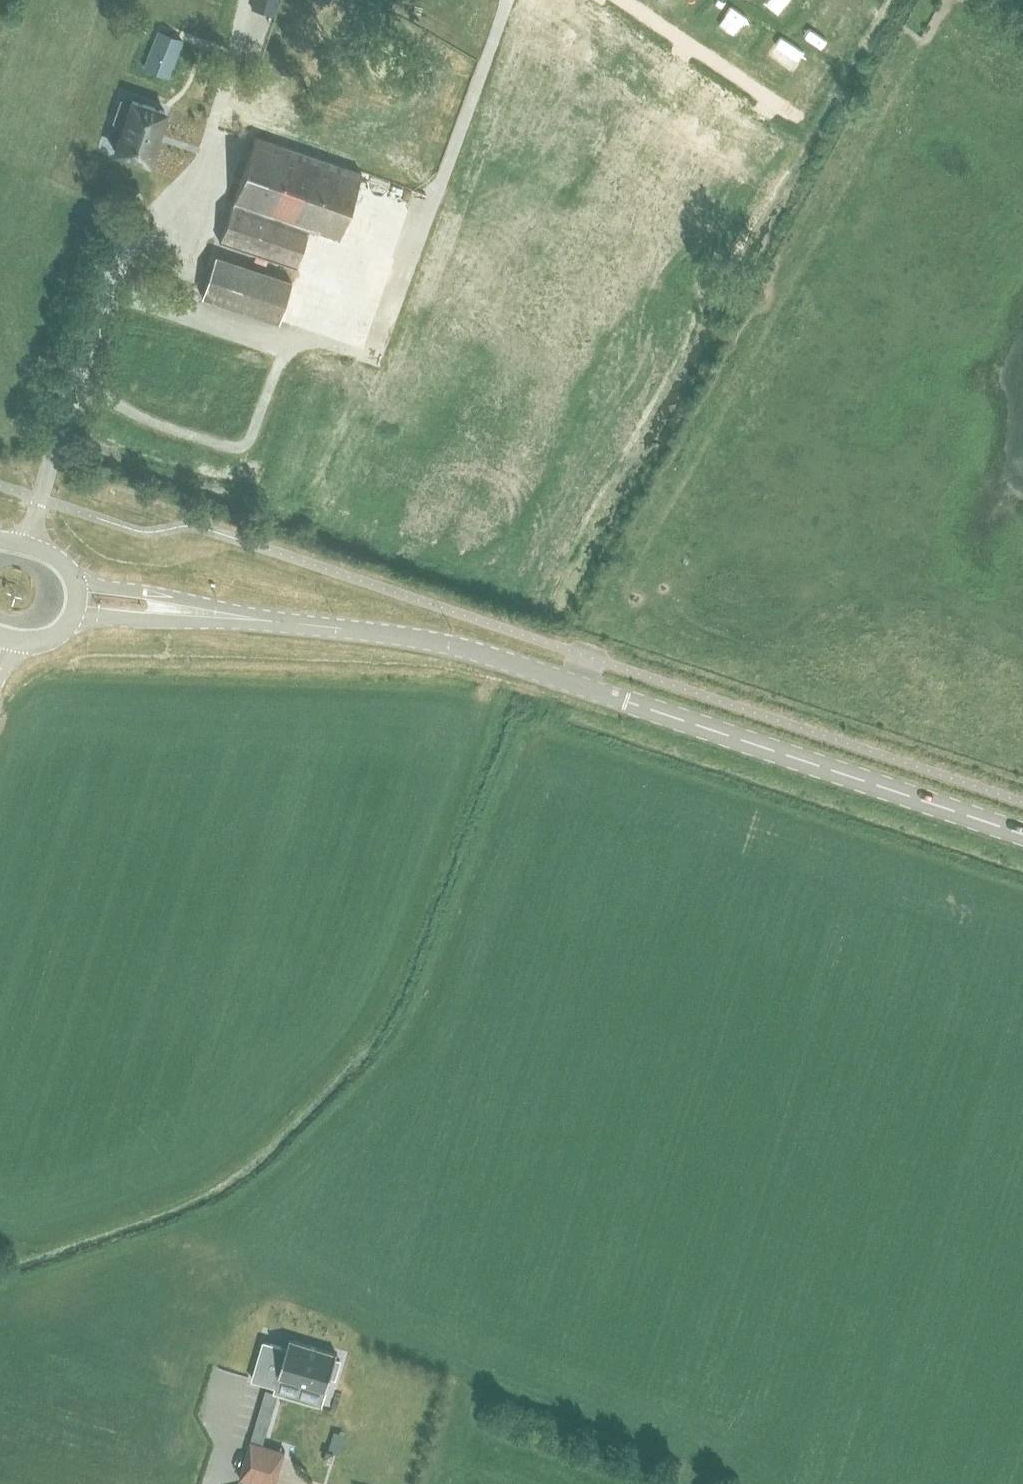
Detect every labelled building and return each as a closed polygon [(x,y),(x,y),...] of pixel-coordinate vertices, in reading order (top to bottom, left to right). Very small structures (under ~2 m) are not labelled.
[(251,7),(272,13),(275,0),(254,0),(251,7)] [(158,31),(145,67),(168,75),(181,39),(158,31)] [(132,101),(115,154),(147,165),(164,112),(132,101)] [(258,135),(235,201),(310,227),(339,237),(362,171),(258,135)] [(296,267),(310,227),(235,201),(221,240),(296,267)] [(278,321),(292,281),(216,255),(203,294),(278,321)] [(264,1341),(253,1378),(276,1385),(277,1385),(280,1375),(326,1389),(330,1375),(335,1376),(340,1359),(335,1358),(337,1353),(289,1339),(287,1347),(264,1341)] [(265,1391),(251,1440),(262,1443),(277,1394),(265,1391)] [(239,1478),(260,1483),(275,1483),(285,1450),(262,1443),(251,1440),(250,1439),(239,1478)]
